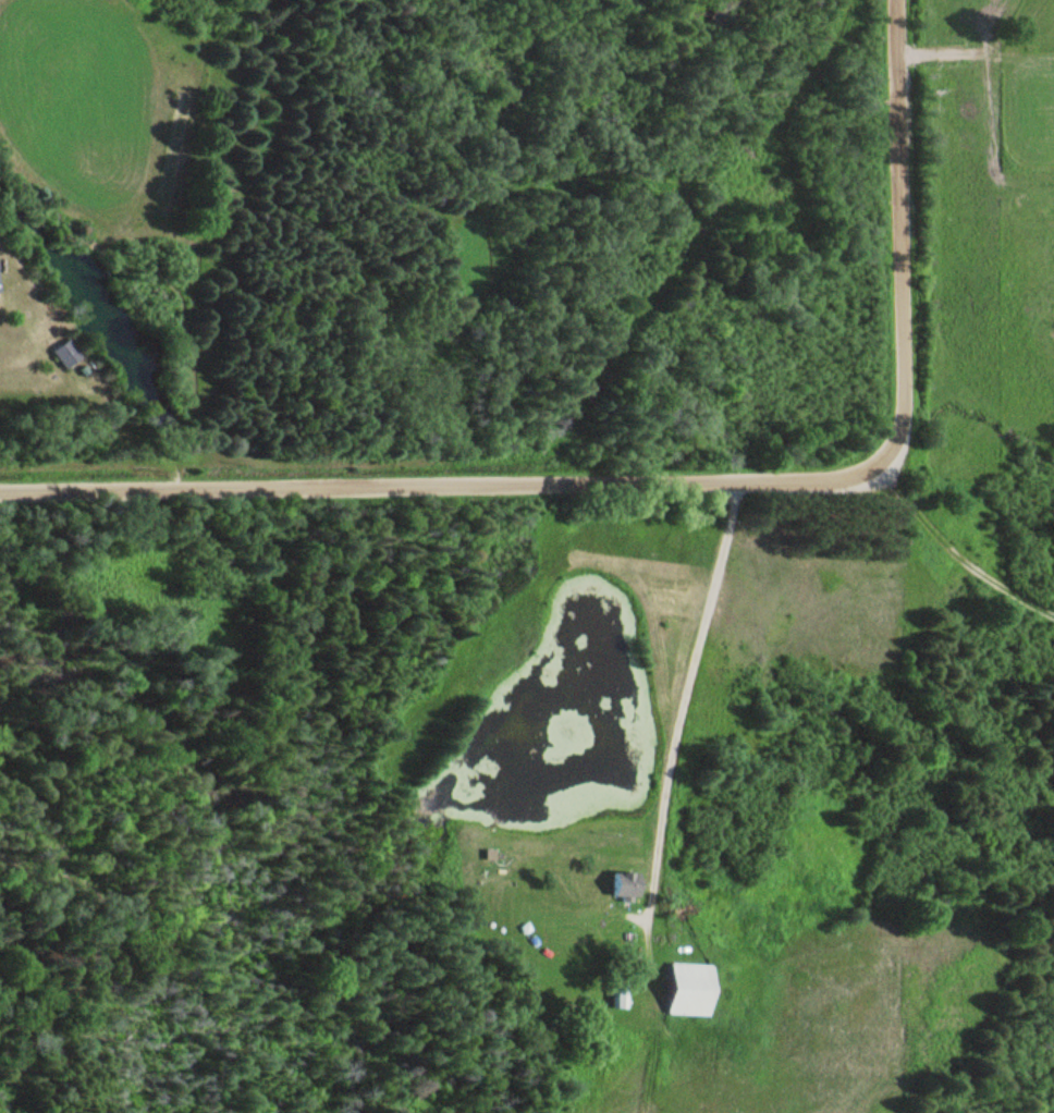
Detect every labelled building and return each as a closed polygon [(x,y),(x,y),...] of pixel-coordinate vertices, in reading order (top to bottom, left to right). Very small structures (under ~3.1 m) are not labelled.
[(85,357),(72,339),(56,351),(69,369),(85,357)] [(642,871),(615,871),(615,898),(642,898),(642,871)] [(673,962),(672,1014),(715,1015),(716,963),(673,962)] [(630,985),(615,985),(615,1007),(630,1007),(630,985)]
